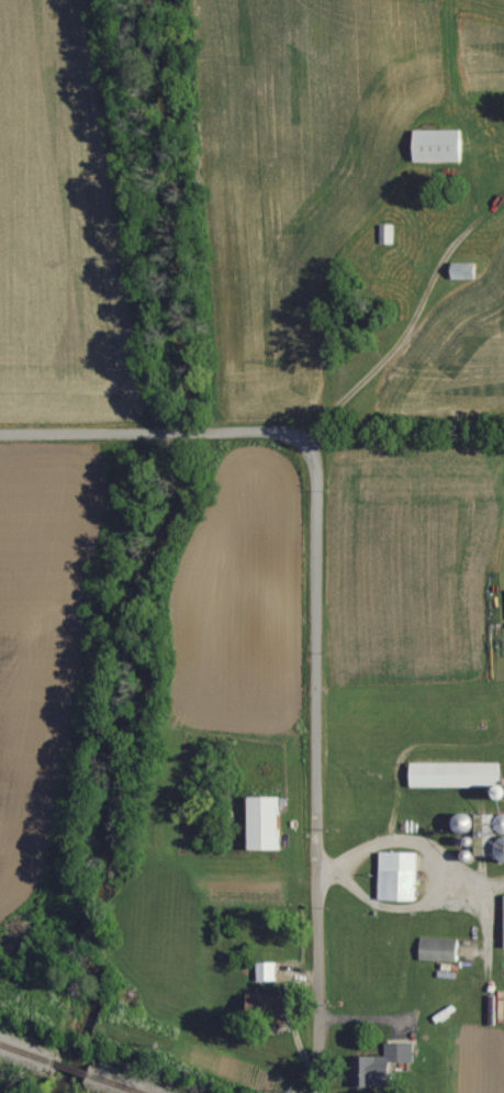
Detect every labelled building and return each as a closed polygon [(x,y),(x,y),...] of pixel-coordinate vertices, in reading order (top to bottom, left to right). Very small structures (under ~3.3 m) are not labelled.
[(460,158),(413,159),(413,126),(459,126),(460,158)] [(392,221),(392,241),(379,241),(379,221),(392,221)] [(473,277),(473,259),(450,259),(450,277),(473,277)] [(502,786),(502,761),(415,760),(415,785),(502,786)] [(286,848),(285,794),(254,795),(255,848),(286,848)] [(502,833),(503,833),(503,813),(456,812),(455,831),(480,831),(479,855),(502,855),(502,833)] [(383,899),(423,900),(424,850),(384,849),(383,899)] [(461,938),(423,937),(422,959),(460,960),(461,938)] [(364,1085),(398,1085),(398,1064),(418,1064),(418,1043),(389,1043),(389,1054),(364,1054),(364,1085)]
